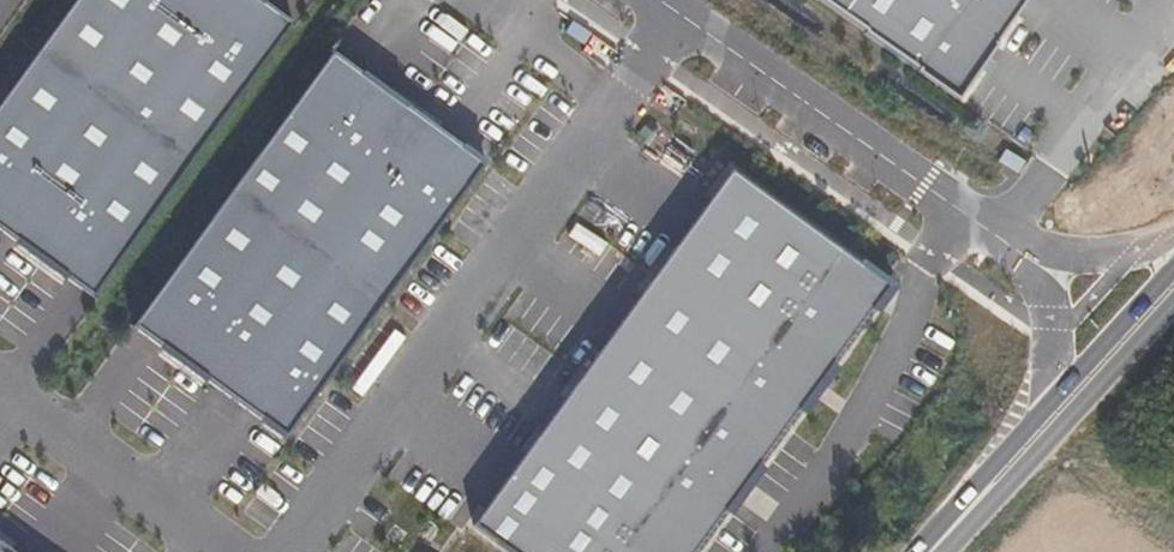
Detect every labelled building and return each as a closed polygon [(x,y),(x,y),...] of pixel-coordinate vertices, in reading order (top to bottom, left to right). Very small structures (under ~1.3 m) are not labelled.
[(258,0),(77,0),(0,106),(0,232),(94,299),(294,26),(258,0)] [(963,100),(1031,0),(822,0),(963,100)] [(487,165),(332,54),(134,327),(287,439),(487,165)] [(732,171),(473,526),(509,551),(698,551),(891,287),(732,171)] [(0,543),(0,551),(12,551),(0,543)]
